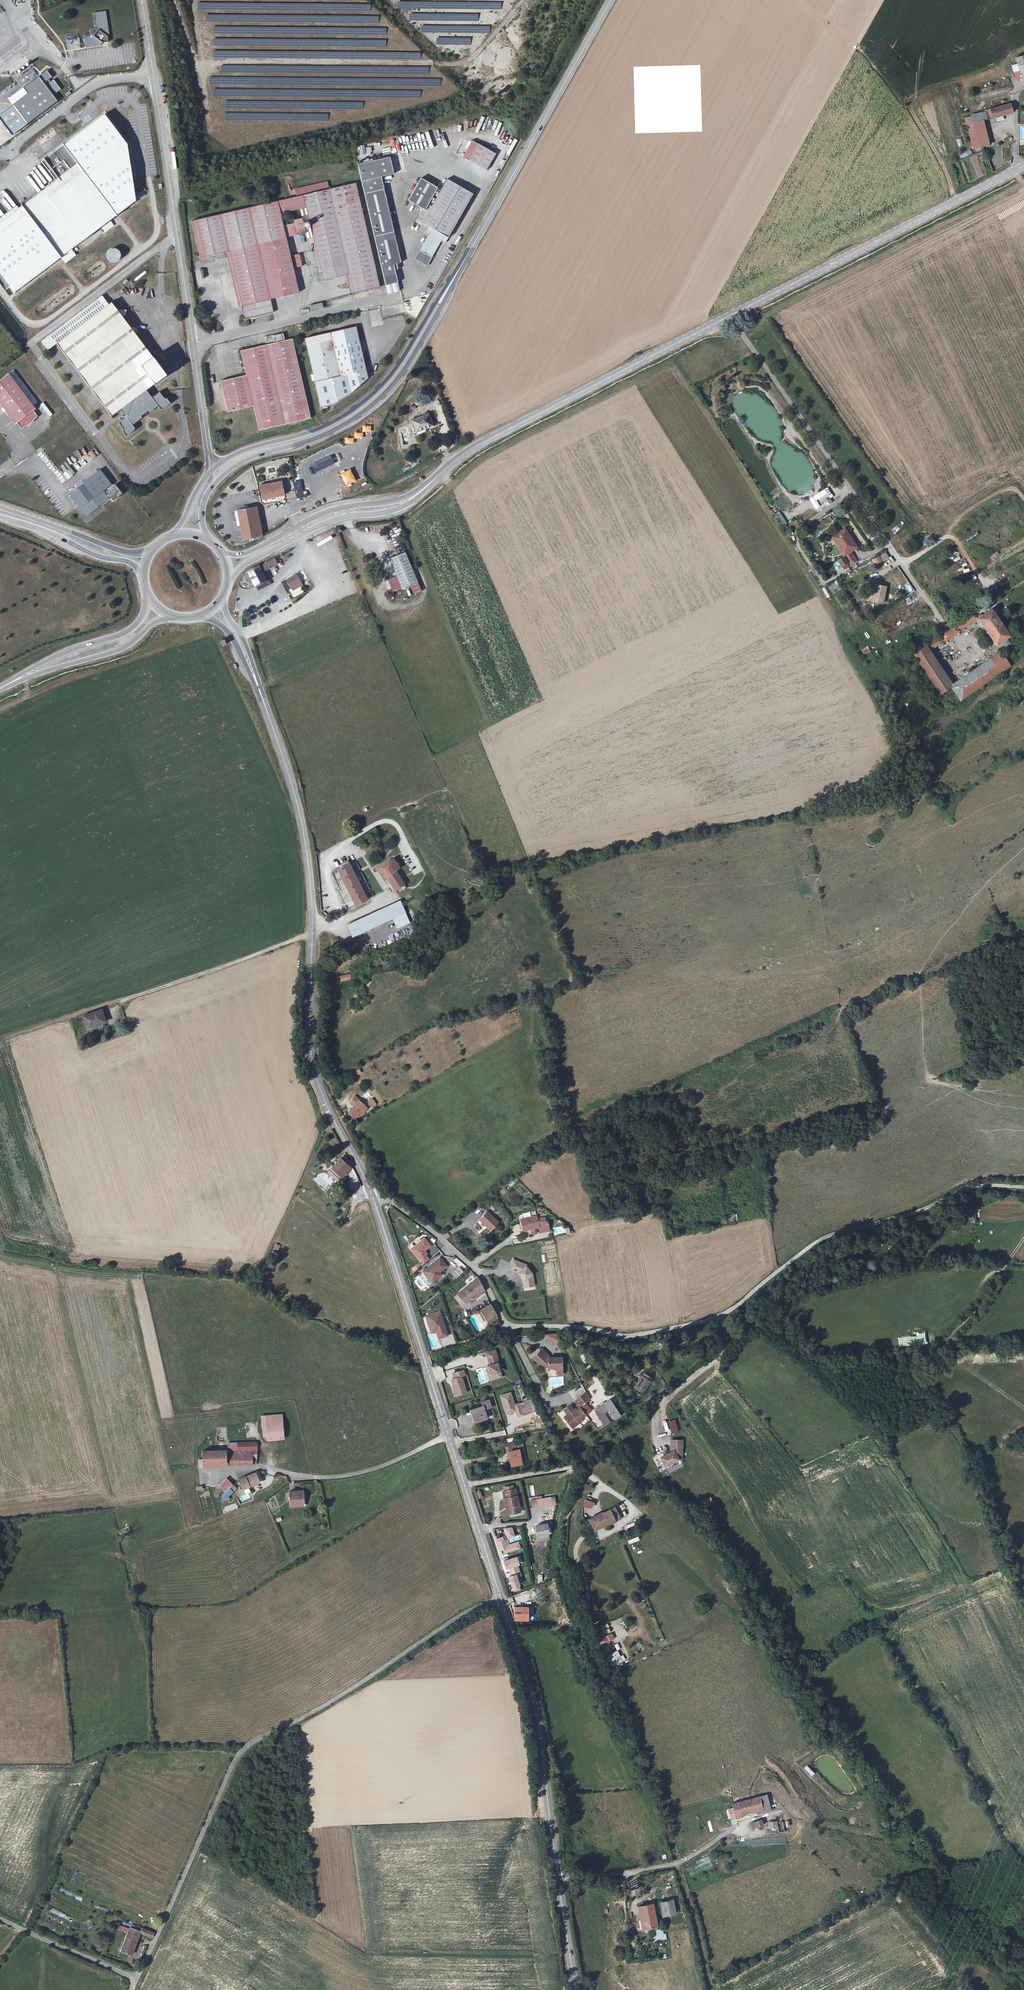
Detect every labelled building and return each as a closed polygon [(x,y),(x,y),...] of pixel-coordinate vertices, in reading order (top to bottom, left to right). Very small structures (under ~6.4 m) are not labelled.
[(105,14),(94,15),(96,30),(91,31),(92,38),(85,38),(86,50),(101,48),(103,44),(107,43),(106,38),(109,36),(105,14)] [(1019,72),(1021,81),(1023,80),(1023,53),(1014,56),(1017,65),(1019,72)] [(11,104),(25,124),(56,100),(37,76),(21,87),(26,93),(11,104)] [(1007,105),(981,110),(983,119),(1009,111),(1007,105)] [(10,294),(133,202),(125,145),(101,114),(40,160),(54,181),(0,220),(0,280),(10,294)] [(972,122),(980,120),(979,114),(970,116),(972,122)] [(983,119),(967,123),(975,147),(989,143),(983,119)] [(509,155),(516,139),(512,138),(505,154),(509,155)] [(465,160),(483,170),(493,153),(475,143),(465,160)] [(384,285),(396,282),(392,264),(400,262),(382,176),(394,174),(391,159),(359,166),(384,285)] [(412,264),(425,271),(442,241),(446,243),(474,194),(448,179),(442,189),(422,178),(410,200),(424,208),(417,221),(430,228),(427,234),(429,235),(412,264)] [(348,183),(190,224),(200,262),(229,255),(245,322),(275,314),(272,302),(298,295),(281,221),(293,219),(297,234),(308,232),(320,282),(345,275),(350,293),(374,287),(348,183)] [(102,228),(105,232),(114,226),(111,222),(102,228)] [(120,261),(120,249),(108,250),(108,262),(120,261)] [(396,282),(384,285),(385,292),(398,290),(396,282)] [(129,283),(123,287),(126,291),(132,287),(129,283)] [(103,308),(107,305),(101,297),(98,299),(103,308)] [(110,303),(107,305),(103,308),(98,299),(40,342),(46,351),(56,343),(108,415),(119,408),(124,416),(117,421),(121,428),(120,431),(124,436),(133,430),(134,426),(132,422),(167,397),(169,400),(173,400),(180,395),(176,390),(172,390),(168,384),(160,390),(155,381),(163,376),(131,333),(135,334),(136,328),(127,327),(119,316),(124,317),(124,311),(114,309),(110,303)] [(322,312),(321,306),(308,308),(310,315),(322,312)] [(369,311),(372,325),(383,324),(380,309),(369,311)] [(329,336),(340,379),(365,373),(355,330),(329,336)] [(310,419),(291,339),(283,341),(282,334),(271,336),(271,335),(263,337),(265,346),(239,351),(245,375),(220,381),(227,413),(253,408),(258,431),(310,419)] [(0,382),(0,406),(14,425),(16,424),(20,430),(22,430),(28,425),(29,425),(35,420),(36,419),(39,417),(39,415),(35,410),(37,408),(10,374),(0,382)] [(49,416),(52,414),(43,402),(40,404),(49,416)] [(413,436),(425,430),(424,428),(431,425),(427,412),(417,417),(418,419),(411,421),(414,427),(411,428),(413,436)] [(345,437),(345,444),(354,444),(354,439),(363,439),(363,432),(371,432),(371,426),(362,426),(362,432),(353,432),(353,437),(345,437)] [(315,473),(334,465),(331,456),(311,465),(315,473)] [(70,477),(74,474),(70,468),(66,471),(70,477)] [(345,486),(356,482),(351,469),(340,473),(345,486)] [(67,495),(86,520),(110,501),(109,500),(110,499),(112,502),(122,494),(115,485),(106,493),(108,496),(107,497),(103,492),(111,486),(99,471),(67,495)] [(293,482),(294,491),(286,492),(286,499),(303,497),(301,481),(293,482)] [(260,487),(262,500),(277,497),(277,500),(279,501),(284,500),(285,497),(282,482),(272,484),(260,487)] [(822,508),(832,503),(829,497),(819,503),(822,508)] [(253,508),(237,511),(243,540),(247,539),(259,537),(253,508)] [(779,511),(775,514),(783,529),(788,526),(779,511)] [(836,543),(844,554),(855,547),(843,530),(838,533),(841,539),(836,543)] [(992,560),(999,554),(997,551),(989,557),(992,560)] [(404,552),(389,558),(400,583),(402,588),(417,582),(415,577),(404,552)] [(837,561),(843,570),(858,562),(852,552),(837,561)] [(878,555),(881,562),(889,559),(887,552),(878,555)] [(258,566),(247,571),(247,572),(253,585),(253,586),(254,586),(256,590),(269,584),(263,571),(277,565),(274,559),(258,566)] [(253,585),(247,572),(245,573),(250,586),(253,585)] [(296,574),(284,581),(288,588),(293,594),(303,587),(299,582),(296,574)] [(889,588),(877,586),(875,595),(878,596),(877,604),(886,606),(889,588)] [(989,610),(976,619),(993,645),(1001,640),(1007,636),(989,610)] [(954,625),(950,629),(954,634),(976,619),(972,613),(954,625)] [(946,632),(944,633),(912,655),(940,695),(945,691),(954,704),(1008,666),(998,654),(949,687),(926,654),(950,637),(946,632)] [(868,646),(861,650),(863,655),(870,652),(868,646)] [(394,857),(380,865),(386,875),(395,893),(405,888),(395,869),(400,867),(394,857)] [(346,862),(334,867),(352,903),(364,897),(346,862)] [(380,865),(376,867),(382,877),(386,875),(380,865)] [(404,913),(399,900),(346,924),(351,936),(392,918),(404,913)] [(408,922),(404,913),(392,918),(396,927),(408,922)] [(102,1010),(82,1016),(87,1029),(106,1022),(102,1010)] [(362,1105),(356,1101),(358,1099),(353,1096),(347,1103),(352,1106),(346,1113),(352,1118),(356,1114),(358,1117),(365,1111),(362,1105)] [(371,1108),(377,1104),(373,1098),(367,1102),(371,1108)] [(341,1177),(349,1167),(341,1158),(332,1169),(341,1177)] [(331,1186),(319,1174),(314,1179),(326,1191),(331,1186)] [(975,1218),(979,1217),(979,1209),(969,1209),(970,1223),(976,1222),(975,1218)] [(489,1211),(480,1220),(491,1230),(500,1221),(489,1211)] [(530,1226),(531,1228),(539,1226),(539,1229),(549,1227),(547,1221),(545,1222),(544,1217),(537,1218),(536,1215),(520,1219),(522,1228),(530,1226)] [(423,1241),(413,1250),(414,1252),(411,1254),(422,1267),(428,1262),(424,1258),(426,1257),(423,1254),(429,1249),(423,1241)] [(461,1267),(463,1262),(455,1258),(453,1262),(461,1267)] [(447,1268),(441,1260),(424,1273),(433,1284),(438,1280),(435,1278),(440,1274),(447,1268)] [(513,1260),(510,1269),(519,1272),(525,1280),(524,1281),(525,1287),(531,1286),(531,1283),(534,1282),(533,1273),(524,1264),(513,1260)] [(451,1274),(456,1279),(464,1272),(459,1266),(451,1274)] [(414,1282),(423,1292),(428,1287),(419,1277),(414,1282)] [(454,1297),(459,1303),(460,1302),(462,1300),(464,1303),(471,1297),(473,1300),(484,1290),(478,1278),(454,1297)] [(495,1312),(491,1304),(482,1309),(489,1324),(498,1319),(495,1312)] [(440,1313),(429,1317),(430,1321),(428,1322),(430,1331),(436,1329),(437,1333),(439,1340),(448,1337),(446,1329),(443,1328),(443,1326),(444,1325),(440,1313)] [(549,1357),(541,1349),(533,1358),(548,1372),(548,1378),(565,1377),(562,1357),(549,1357)] [(500,1351),(490,1353),(493,1366),(489,1366),(490,1371),(492,1370),(493,1380),(503,1378),(501,1364),(502,1364),(500,1351)] [(442,1365),(432,1368),(437,1382),(446,1379),(442,1365)] [(486,1367),(477,1369),(479,1384),(489,1382),(486,1367)] [(454,1397),(468,1393),(463,1376),(466,1376),(465,1369),(452,1372),(454,1378),(451,1379),(453,1385),(451,1386),(454,1397)] [(651,1380),(642,1374),(633,1387),(642,1393),(651,1380)] [(590,1393),(580,1401),(562,1417),(568,1425),(570,1424),(572,1427),(575,1425),(577,1427),(583,1424),(582,1421),(585,1419),(581,1413),(591,1404),(596,1408),(602,1402),(595,1392),(591,1395),(590,1393)] [(527,1400),(521,1401),(523,1414),(529,1413),(527,1400)] [(485,1424),(483,1412),(471,1414),(473,1427),(485,1424)] [(284,1413),(265,1415),(268,1442),(287,1440),(284,1413)] [(667,1422),(671,1434),(678,1432),(675,1420),(667,1422)] [(671,1452),(659,1459),(666,1470),(683,1459),(683,1440),(671,1440),(671,1452)] [(229,1457),(256,1455),(256,1447),(229,1449),(229,1457)] [(522,1463),(518,1448),(508,1450),(511,1465),(522,1463)] [(203,1464),(227,1464),(226,1450),(202,1451),(203,1464)] [(256,1455),(229,1457),(230,1466),(257,1464),(256,1455)] [(238,1481),(244,1491),(260,1483),(254,1472),(247,1476),(238,1481)] [(519,1485),(506,1487),(508,1495),(509,1495),(512,1511),(523,1509),(519,1485)] [(307,1487),(292,1490),(295,1505),(310,1503),(307,1487)] [(229,1494),(232,1492),(229,1489),(222,1497),(223,1501),(230,1496),(229,1494)] [(242,1502),(251,1498),(248,1493),(239,1497),(242,1502)] [(551,1499),(538,1501),(539,1509),(552,1507),(551,1499)] [(595,1502),(586,1499),(583,1506),(593,1509),(595,1502)] [(611,1509),(604,1512),(610,1526),(618,1522),(611,1509)] [(595,1532),(610,1526),(604,1512),(589,1520),(595,1532)] [(536,1527),(537,1535),(548,1533),(547,1525),(536,1527)] [(505,1535),(496,1538),(501,1555),(523,1549),(520,1541),(508,1544),(507,1539),(516,1537),(513,1527),(504,1528),(505,1535)] [(548,1533),(537,1535),(538,1542),(549,1540),(548,1533)] [(519,1556),(502,1561),(512,1593),(523,1590),(518,1574),(521,1573),(519,1566),(522,1565),(519,1556)] [(515,1607),(515,1620),(528,1620),(528,1607),(515,1607)] [(608,1624),(601,1626),(604,1634),(611,1632),(608,1624)] [(602,1637),(605,1643),(615,1638),(612,1633),(602,1637)] [(618,1650),(605,1655),(611,1668),(623,1662),(618,1650)] [(752,1799),(754,1810),(758,1814),(764,1812),(783,1814),(785,1814),(767,1790),(760,1797),(752,1799)] [(752,1799),(737,1803),(742,1817),(748,1812),(754,1810),(752,1799)] [(732,1804),(733,1808),(737,1819),(742,1817),(737,1803),(732,1804)] [(737,1819),(733,1808),(728,1810),(732,1820),(737,1819)] [(669,1872),(661,1877),(664,1882),(672,1877),(669,1872)] [(97,1896),(101,1886),(85,1880),(81,1889),(97,1896)] [(73,1922),(83,1896),(56,1885),(45,1911),(73,1922)] [(675,1899),(661,1902),(664,1916),(678,1913),(675,1899)] [(653,1904),(639,1907),(644,1929),(658,1926),(653,1904)] [(131,1930),(129,1929),(120,1952),(131,1955),(140,1933),(151,1938),(153,1934),(133,1926),(131,1930)] [(665,1939),(662,1929),(655,1930),(658,1941),(665,1939)]
